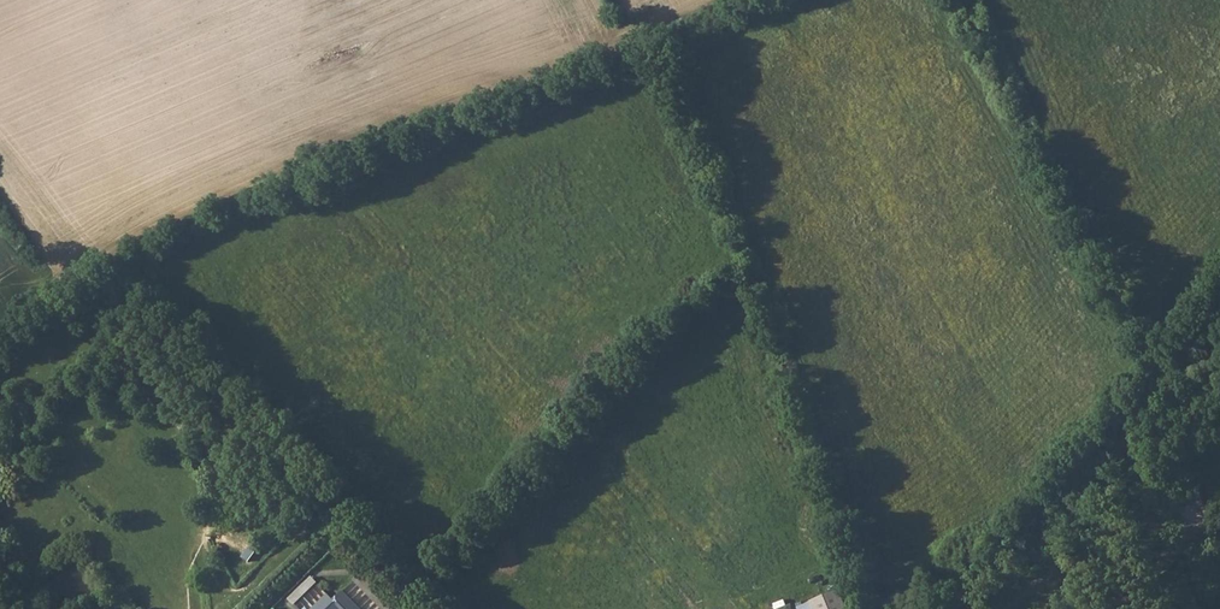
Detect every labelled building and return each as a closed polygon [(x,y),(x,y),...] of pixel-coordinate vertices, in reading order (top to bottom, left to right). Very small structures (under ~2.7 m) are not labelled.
[(1195,540),(1185,516),(1177,519),(1188,543),(1195,540)] [(310,608),(341,608),(359,608),(341,591),(331,598),(326,594),(310,608)] [(816,608),(851,608),(844,592),(813,604),(816,608)]
